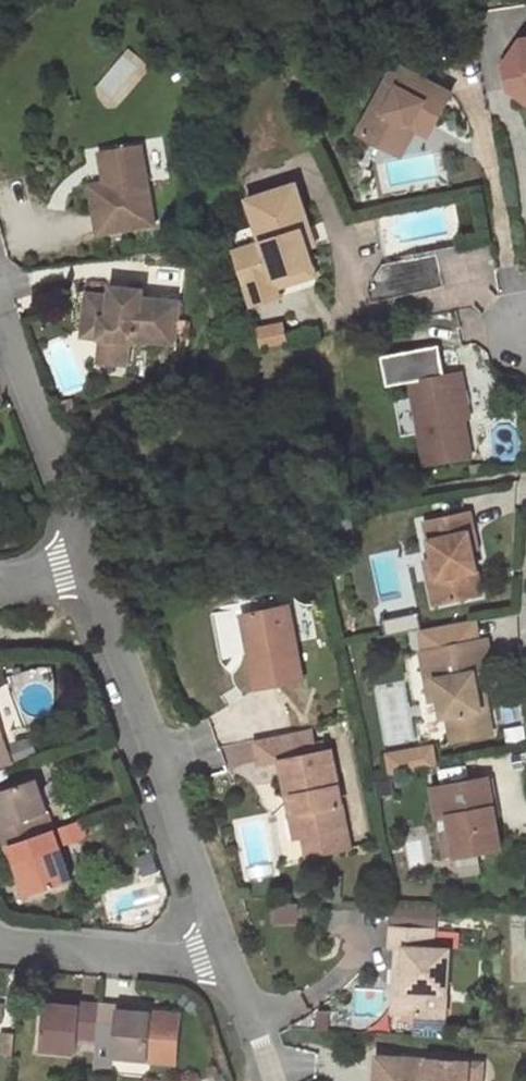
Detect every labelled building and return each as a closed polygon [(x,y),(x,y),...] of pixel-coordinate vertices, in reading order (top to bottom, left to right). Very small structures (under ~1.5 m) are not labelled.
[(525,35),(508,60),(512,83),(525,93),(525,34),(525,35)] [(363,126),(394,142),(408,117),(416,114),(419,108),(437,118),(454,86),(400,57),(363,126)] [(431,128),(437,118),(419,108),(416,114),(408,117),(394,142),(405,148),(419,122),(431,128)] [(103,226),(160,217),(148,138),(119,142),(122,158),(114,159),(109,166),(110,175),(96,177),(103,226)] [(122,158),(119,142),(106,144),(109,166),(114,159),(122,158)] [(245,242),(240,244),(251,280),(278,272),(318,260),(312,242),(306,225),(314,223),(301,178),(253,193),(261,220),(266,235),(245,242)] [(266,235),(261,220),(240,226),(245,242),(266,235)] [(320,240),(314,223),(306,225),(312,242),(320,240)] [(369,289),(371,302),(442,288),(436,253),(386,262),(389,274),(372,277),(374,288),(369,289)] [(284,290),(278,272),(251,280),(257,298),(284,290)] [(126,290),(127,281),(113,280),(111,289),(113,289),(112,297),(122,298),(123,289),(126,290)] [(111,289),(89,286),(86,309),(103,311),(101,331),(103,331),(100,354),(128,357),(131,334),(138,335),(138,332),(175,336),(180,296),(143,292),(144,283),(127,281),(126,290),(123,289),(122,298),(112,297),(113,289),(111,289)] [(101,331),(103,311),(86,309),(84,329),(101,331)] [(292,323),(268,328),(272,344),(296,339),(292,323)] [(411,376),(444,370),(438,340),(387,350),(393,380),(411,376)] [(444,370),(411,376),(426,459),(471,451),(464,413),(458,385),(464,384),(461,367),(444,370)] [(464,384),(458,385),(464,413),(469,412),(464,384)] [(472,508),(427,517),(435,554),(439,574),(431,576),(436,600),(476,591),(471,568),(477,558),(474,545),(480,544),(472,508)] [(435,554),(427,556),(431,576),(439,574),(435,554)] [(477,558),(471,568),(476,591),(484,589),(477,558)] [(256,682),(302,673),(288,599),(242,608),(256,682)] [(425,643),(480,633),(476,613),(421,622),(425,643)] [(448,708),(453,732),(493,725),(488,699),(481,701),(479,688),(476,672),(495,668),(488,632),(480,633),(425,643),(422,644),(428,673),(436,672),(439,691),(443,709),(448,708)] [(431,693),(439,691),(436,672),(428,673),(431,693)] [(481,701),(488,699),(486,687),(479,688),(481,701)] [(281,755),(287,790),(294,789),(302,831),(305,830),(346,822),(331,743),(315,746),(310,721),(255,732),(260,758),(281,755)] [(0,734),(0,767),(15,762),(4,733),(0,734)] [(222,748),(231,769),(258,758),(250,737),(222,748)] [(394,765),(437,757),(434,738),(390,746),(394,765)] [(488,770),(435,780),(440,810),(450,808),(457,848),(500,840),(488,770)] [(0,792),(0,817),(5,831),(0,832),(5,847),(37,835),(51,830),(54,828),(38,778),(0,792)] [(302,831),(294,789),(287,790),(296,832),(302,831)] [(346,822),(305,830),(309,851),(351,843),(346,822)] [(51,830),(37,835),(43,851),(57,846),(51,830)] [(5,847),(12,868),(17,866),(27,896),(72,881),(60,845),(57,846),(43,851),(37,835),(5,847)] [(427,919),(433,920),(434,898),(394,896),(393,918),(427,919)] [(393,918),(391,918),(390,937),(396,938),(395,956),(403,956),(400,996),(393,996),(392,1004),(415,1005),(427,1006),(428,983),(446,984),(449,939),(432,938),(426,938),(427,919),(393,918)] [(403,956),(395,956),(393,996),(400,996),(403,956)] [(446,984),(428,983),(427,1006),(444,1006),(446,984)] [(78,1038),(95,1040),(98,1003),(79,1000),(78,1006),(44,1002),(40,1049),(76,1052),(78,1038)] [(95,1040),(114,1042),(112,1058),(148,1060),(151,1012),(115,1009),(115,1004),(98,1003),(95,1040)] [(427,1006),(415,1005),(414,1034),(443,1036),(444,1006),(427,1006)] [(151,1012),(148,1060),(174,1063),(177,1014),(151,1012)] [(114,1042),(95,1040),(92,1074),(111,1075),(112,1058),(114,1042)] [(376,1057),(375,1080),(480,1080),(481,1062),(447,1061),(444,1064),(428,1063),(428,1060),(376,1057)]
